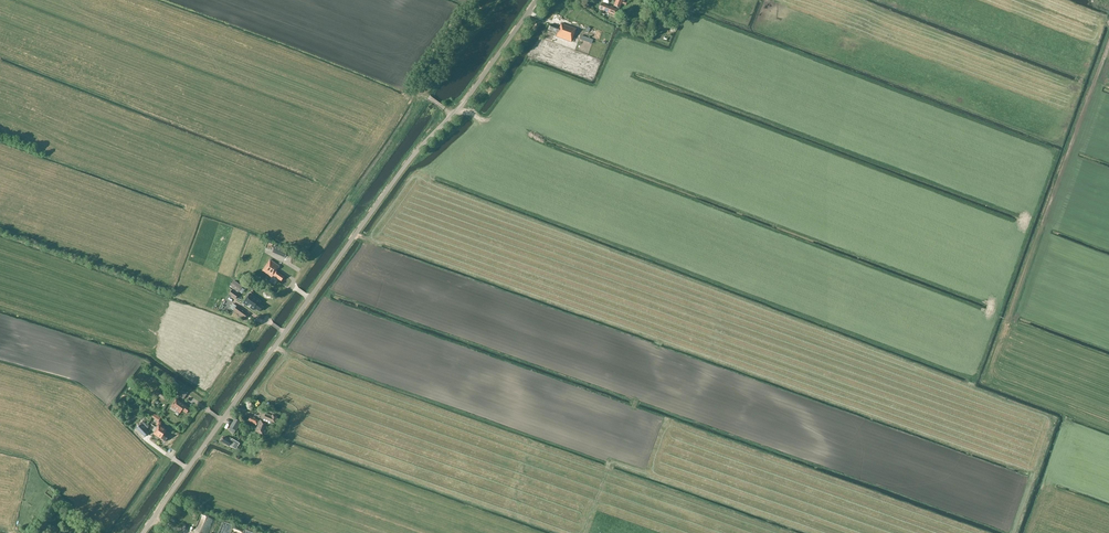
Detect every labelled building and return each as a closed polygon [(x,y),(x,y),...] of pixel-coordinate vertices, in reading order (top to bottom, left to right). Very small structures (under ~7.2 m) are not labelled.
[(623,1),(624,2),(625,0),(616,0),(614,6),(620,8),(623,1)] [(617,10),(601,4),(599,9),(615,15),(617,10)] [(559,28),(550,24),(548,30),(557,33),(556,37),(571,42),(576,29),(561,23),(559,28)] [(272,252),(285,258),(288,251),(275,246),(272,252)] [(281,281),(284,277),(276,271),(279,267),(280,266),(270,260),(262,271),(271,277),(273,275),(281,281)] [(238,293),(243,287),(234,280),(230,286),(238,293)] [(229,295),(235,299),(239,295),(232,289),(229,295)] [(259,312),(263,307),(251,299),(247,305),(251,308),(253,307),(259,312)] [(247,314),(237,307),(234,311),(244,319),(247,314)] [(175,394),(184,400),(187,393),(178,388),(175,394)] [(161,393),(158,397),(165,401),(167,397),(161,393)] [(176,400),(173,404),(170,407),(180,414),(182,410),(186,413),(189,409),(179,401),(176,400)] [(267,423),(266,424),(269,424),(271,424),(272,423),(275,424),(277,417),(272,415),(272,416),(265,413),(262,421),(267,423)] [(258,421),(258,420),(250,417),(248,422),(256,425),(257,423),(259,424),(256,431),(262,433),(266,424),(267,423),(262,421),(260,420),(260,422),(258,421)] [(235,418),(230,427),(232,429),(230,432),(234,434),(241,422),(235,418)] [(159,421),(158,421),(158,422),(156,425),(158,426),(153,434),(161,439),(166,442),(170,436),(165,433),(167,430),(159,425),(161,423),(159,421)] [(135,428),(144,437),(148,433),(146,430),(149,427),(145,422),(141,425),(139,423),(135,428)] [(234,440),(233,442),(224,437),(221,441),(229,446),(229,445),(236,449),(239,444),(234,440)] [(220,532),(228,532),(230,527),(223,524),(220,532)]
